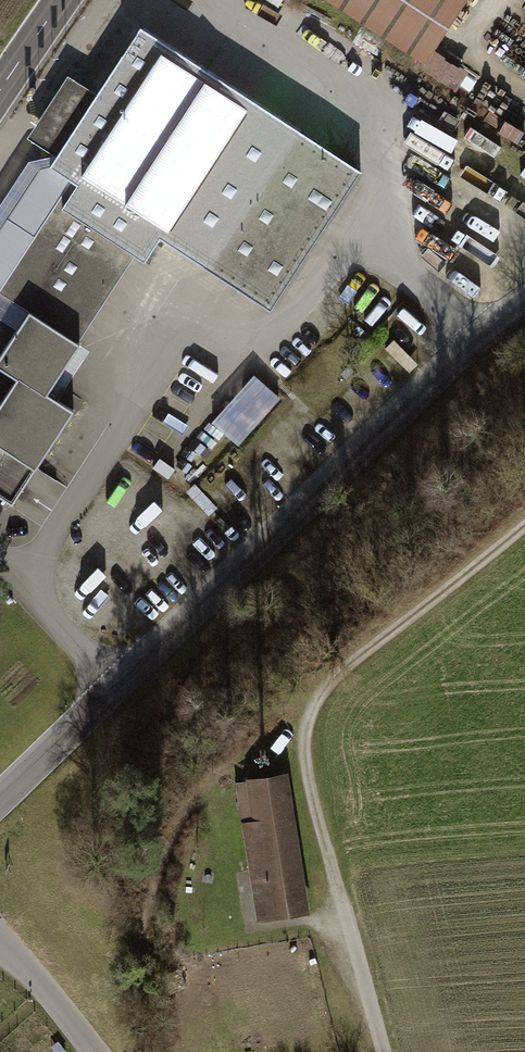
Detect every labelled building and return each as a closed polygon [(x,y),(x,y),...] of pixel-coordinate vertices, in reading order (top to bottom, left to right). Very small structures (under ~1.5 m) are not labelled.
[(434,59),(472,0),(344,0),(434,59)] [(0,221),(0,302),(25,317),(63,341),(121,248),(145,263),(159,240),(273,311),(359,174),(151,44),(112,106),(84,89),(0,221)] [(25,317),(0,356),(0,369),(15,379),(0,403),(0,496),(12,504),(72,412),(45,394),(75,346),(63,341),(25,317)] [(287,401),(261,378),(218,428),(245,450),(287,401)] [(237,784),(258,919),(304,912),(294,845),(283,777),(237,784)]
